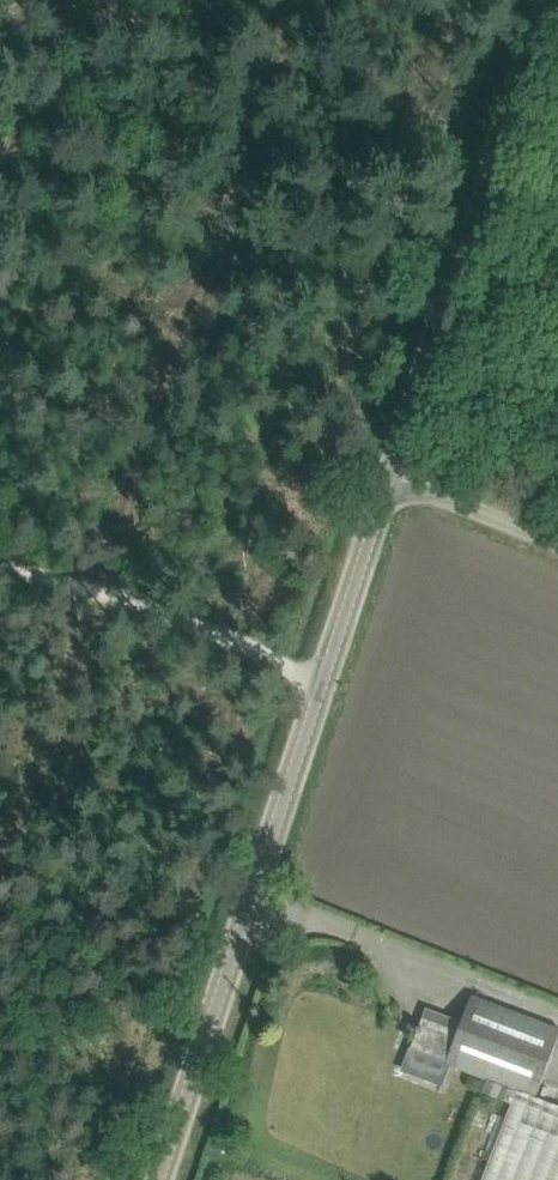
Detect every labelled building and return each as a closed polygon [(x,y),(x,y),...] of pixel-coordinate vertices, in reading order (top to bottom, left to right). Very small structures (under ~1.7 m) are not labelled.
[(495,1004),(472,995),(459,1030),(424,1016),(412,1047),(515,1087),(537,1095),(557,1041),(557,1028),(495,1004)] [(505,1113),(480,1179),(557,1179),(557,1105),(537,1097),(537,1095),(515,1087),(505,1113)]
